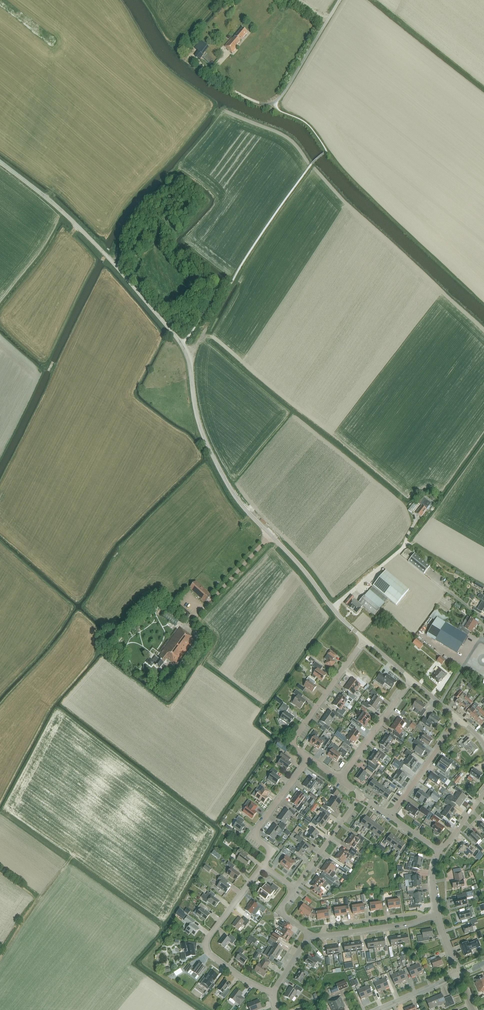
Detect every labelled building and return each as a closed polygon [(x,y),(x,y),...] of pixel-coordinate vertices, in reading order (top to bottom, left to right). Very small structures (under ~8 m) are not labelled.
[(244,37),(247,33),(242,29),(233,39),(232,38),(224,47),(232,53),(237,48),(235,47),(242,39),(244,37)] [(198,51),(194,56),(200,59),(203,55),(209,47),(201,41),(195,49),(198,51)] [(173,304),(167,310),(172,315),(178,309),(173,304)] [(419,504),(422,506),(416,514),(421,518),(427,510),(431,504),(424,498),(423,499),(421,497),(417,503),(419,504)] [(424,574),(430,566),(415,554),(408,561),(424,574)] [(396,605),(409,590),(386,570),(373,586),(396,605)] [(211,594),(196,581),(188,588),(204,602),(211,594)] [(483,587),(475,582),(473,585),(482,590),(483,587)] [(374,615),(385,603),(387,600),(372,587),(359,603),(354,598),(351,595),(344,603),(347,606),(356,613),(363,606),(374,615)] [(482,601),(477,609),(475,607),(473,609),(473,610),(480,614),(482,612),(483,614),(483,602),(482,601)] [(180,619),(167,609),(162,616),(175,625),(180,619)] [(457,630),(446,623),(449,617),(435,609),(429,617),(435,621),(426,635),(457,653),(467,636),(469,631),(471,632),(474,627),(475,628),(478,624),(471,619),(467,617),(465,620),(466,620),(467,625),(465,628),(463,627),(464,626),(460,624),(457,630)] [(175,666),(195,639),(180,628),(155,662),(150,658),(146,662),(151,666),(153,664),(159,669),(167,659),(175,666)] [(420,649),(423,646),(416,640),(413,643),(420,649)] [(331,668),(335,662),(332,660),(334,658),(336,656),(330,651),(328,654),(324,659),(327,661),(325,664),(331,668)] [(445,661),(440,657),(437,661),(442,665),(445,661)] [(322,681),(326,675),(320,670),(322,667),(315,662),(312,666),(317,670),(311,677),(314,679),(316,677),(322,681)] [(443,679),(447,674),(439,668),(434,674),(431,678),(438,684),(442,679),(443,679)] [(385,683),(392,688),(397,682),(387,675),(386,677),(380,673),(375,681),(383,686),(385,683)] [(312,692),(316,687),(314,685),(316,682),(308,677),(306,680),(308,681),(304,686),(312,692)] [(348,684),(357,690),(360,685),(363,687),(366,684),(360,680),(358,683),(352,679),(348,684)] [(353,695),(357,690),(348,684),(344,689),(350,693),(348,696),(354,700),(356,697),(353,695)] [(301,698),(303,695),(296,690),(294,694),(297,696),(295,699),(294,698),(291,703),(294,706),(295,705),(301,709),(306,701),(301,698)] [(379,706),(383,701),(376,697),(378,694),(372,690),(370,693),(371,694),(370,696),(373,698),(371,700),(379,706)] [(463,693),(460,690),(455,697),(458,700),(455,703),(460,707),(464,703),(465,704),(469,699),(466,696),(467,695),(463,693)] [(353,700),(351,698),(348,696),(346,699),(340,695),(336,700),(344,705),(346,707),(348,704),(349,705),(353,700)] [(277,696),(274,700),(280,705),(283,701),(277,696)] [(465,711),(473,702),(469,699),(465,704),(464,703),(460,707),(465,711)] [(342,708),(344,705),(336,700),(333,705),(339,709),(337,712),(343,716),(346,711),(342,708)] [(376,710),(379,706),(371,700),(369,703),(367,701),(366,703),(363,701),(361,704),(367,708),(369,706),(376,710)] [(417,700),(413,706),(417,709),(415,712),(417,714),(422,717),(426,711),(423,709),(425,706),(417,700)] [(286,712),(289,707),(283,703),(278,710),(283,714),(280,718),(289,725),(294,718),(286,712)] [(475,713),(476,711),(472,707),(471,709),(470,708),(466,713),(471,717),(475,713)] [(325,716),(332,721),(335,716),(337,718),(338,717),(339,715),(334,711),(332,714),(328,711),(325,716)] [(360,716),(368,722),(371,718),(363,712),(360,716)] [(477,714),(475,713),(471,717),(476,721),(480,717),(481,716),(478,713),(477,714)] [(441,720),(440,719),(432,714),(428,720),(425,717),(421,722),(426,726),(428,724),(429,725),(431,725),(432,724),(436,726),(441,720)] [(328,726),(332,721),(325,716),(321,721),(325,724),(323,727),(328,731),(330,727),(328,726)] [(364,727),(368,722),(360,716),(358,719),(356,717),(354,719),(353,718),(351,721),(356,725),(358,722),(364,727)] [(406,720),(404,723),(398,718),(394,723),(403,729),(405,727),(408,729),(409,727),(413,730),(417,725),(412,722),(411,723),(406,720)] [(401,733),(403,729),(394,723),(391,728),(396,732),(394,735),(400,739),(403,735),(401,733)] [(357,739),(360,734),(354,730),(356,727),(351,724),(348,729),(351,731),(349,734),(357,739)] [(318,733),(317,733),(318,731),(316,729),(314,731),(311,736),(313,737),(309,743),(314,746),(319,739),(317,737),(318,733)] [(349,734),(346,738),(337,731),(335,735),(344,742),(346,739),(353,744),(357,739),(349,734)] [(395,741),(396,738),(390,734),(389,737),(386,735),(383,739),(390,745),(394,740),(395,741)] [(429,746),(432,740),(424,735),(421,740),(418,738),(416,740),(421,744),(423,742),(429,746)] [(318,749),(322,744),(326,746),(330,740),(324,736),(323,738),(320,736),(319,739),(314,746),(318,749)] [(474,753),(478,750),(468,738),(464,741),(462,739),(458,743),(463,748),(464,747),(467,750),(469,748),(474,753)] [(388,747),(390,745),(383,739),(379,744),(382,746),(380,748),(387,754),(390,749),(388,747)] [(419,746),(421,744),(415,739),(413,742),(417,746),(414,751),(421,756),(425,750),(419,746)] [(285,745),(279,740),(276,745),(281,749),(285,745)] [(338,746),(336,744),(332,742),(328,748),(331,750),(327,756),(332,759),(337,752),(335,750),(338,746)] [(332,759),(336,762),(340,756),(343,758),(347,753),(342,749),(339,753),(337,752),(332,759)] [(414,766),(417,761),(411,756),(413,754),(407,749),(404,754),(404,755),(408,757),(406,760),(414,766)] [(386,755),(385,755),(379,750),(377,753),(374,751),(371,756),(379,761),(380,759),(382,760),(386,755)] [(286,771),(291,764),(288,761),(291,759),(282,752),(280,756),(282,758),(279,762),(278,761),(276,764),(278,765),(286,771)] [(377,764),(379,761),(371,756),(368,760),(370,762),(368,766),(375,771),(379,765),(377,764)] [(449,768),(452,763),(444,757),(440,762),(449,769),(449,768)] [(414,766),(406,760),(404,762),(402,761),(401,763),(396,759),(394,762),(402,768),(404,765),(411,770),(414,766)] [(400,771),(402,768),(394,762),(392,765),(399,770),(396,774),(404,780),(407,776),(400,771)] [(445,777),(448,779),(450,777),(448,775),(449,773),(446,771),(448,769),(449,769),(440,762),(436,767),(442,772),(440,774),(445,777)] [(369,778),(372,773),(374,771),(368,766),(364,772),(361,770),(355,778),(361,782),(366,776),(369,778)] [(278,772),(272,768),(268,773),(271,775),(267,780),(275,785),(281,778),(276,775),(278,772)] [(479,780),(483,775),(473,768),(470,774),(472,775),(470,777),(469,776),(467,779),(471,782),(473,779),(477,783),(479,782),(480,781),(479,780)] [(440,774),(438,777),(432,773),(428,778),(436,784),(439,780),(444,784),(445,784),(448,780),(448,779),(445,777),(440,774)] [(401,785),(404,780),(396,774),(392,779),(389,776),(387,779),(392,783),(394,780),(401,785)] [(321,786),(323,783),(318,779),(316,782),(309,777),(306,781),(314,787),(315,785),(318,786),(319,784),(321,786)] [(373,790),(378,783),(373,780),(368,787),(373,790)] [(312,790),(314,787),(306,781),(302,786),(313,793),(314,791),(312,790)] [(377,793),(382,786),(378,783),(373,790),(377,793)] [(263,803),(268,798),(266,796),(269,792),(263,788),(264,787),(260,784),(256,790),(259,792),(255,797),(263,803)] [(382,797),(387,789),(382,786),(377,793),(382,797)] [(463,802),(466,798),(461,794),(462,791),(456,787),(454,790),(457,792),(454,797),(463,802)] [(336,798),(338,795),(339,793),(333,789),(330,794),(334,797),(330,801),(338,807),(341,802),(336,798)] [(387,800),(392,793),(387,789),(382,797),(387,800)] [(425,804),(429,797),(420,790),(415,797),(425,804)] [(441,797),(440,797),(434,792),(430,798),(437,802),(441,797)] [(294,797),(301,803),(305,798),(307,800),(309,798),(304,794),(302,796),(297,793),(294,797)] [(454,797),(452,796),(450,796),(447,796),(445,800),(455,807),(456,805),(459,807),(463,802),(454,797)] [(302,807),(300,805),(301,803),(294,797),(290,802),(295,806),(293,808),(299,812),(302,807)] [(243,812),(252,819),(257,812),(254,811),(257,806),(249,800),(244,806),(247,807),(243,812)] [(453,810),(455,807),(445,800),(443,803),(447,806),(444,810),(453,816),(456,812),(453,810)] [(334,812),(338,807),(330,801),(326,806),(324,804),(322,807),(327,811),(329,808),(334,812)] [(410,804),(406,810),(411,814),(410,815),(413,818),(415,815),(417,816),(420,813),(418,812),(419,810),(410,804)] [(427,817),(430,812),(423,807),(419,811),(427,817)] [(326,823),(330,818),(324,815),(326,812),(321,808),(319,811),(322,813),(319,818),(326,823)] [(296,813),(291,809),(289,812),(285,809),(281,814),(288,819),(292,814),(294,816),(296,813)] [(449,821),(453,816),(444,810),(441,815),(437,812),(435,816),(442,820),(444,817),(449,821)] [(285,824),(288,819),(281,814),(278,819),(281,822),(279,825),(285,828),(287,826),(285,824)] [(319,818),(316,816),(311,823),(316,826),(318,824),(323,828),(326,823),(319,818)] [(365,827),(371,820),(366,816),(361,824),(360,823),(358,826),(360,827),(362,825),(364,827),(365,827)] [(444,828),(440,825),(438,823),(440,820),(433,816),(430,820),(435,823),(432,828),(435,830),(434,832),(434,834),(436,835),(438,835),(439,833),(440,834),(444,828)] [(243,829),(245,826),(242,824),(244,821),(238,817),(236,820),(238,821),(233,827),(240,833),(241,831),(243,831),(243,830),(243,829)] [(370,831),(375,823),(371,820),(365,827),(364,827),(363,829),(365,830),(366,828),(370,831)] [(374,834),(380,826),(375,823),(370,831),(373,833),(372,836),(374,837),(375,835),(374,834)] [(282,831),(285,828),(279,825),(277,827),(274,825),(270,830),(277,835),(280,830),(282,831)] [(379,837),(385,830),(380,826),(374,834),(375,835),(378,837),(376,839),(378,840),(380,838),(379,837)] [(316,838),(319,833),(312,828),(310,827),(309,828),(311,830),(308,833),(316,838)] [(273,839),(277,835),(270,830),(266,835),(270,837),(268,840),(273,844),(275,841),(273,839)] [(481,841),(483,839),(477,832),(475,834),(473,833),(469,837),(476,844),(480,840),(481,841)] [(312,843),(316,838),(308,833),(306,836),(304,834),(303,836),(305,837),(305,838),(312,843)] [(361,844),(365,839),(360,836),(358,839),(352,834),(349,839),(357,845),(359,842),(361,844)] [(390,845),(396,837),(391,834),(385,842),(385,841),(383,843),(385,845),(387,843),(390,845)] [(298,841),(298,842),(300,844),(298,847),(305,852),(309,847),(302,842),(304,840),(301,837),(298,835),(297,835),(295,838),(298,841)] [(395,848),(400,841),(396,837),(390,845),(394,848),(392,850),(394,851),(396,849),(395,848)] [(355,847),(357,845),(349,839),(345,843),(352,848),(350,851),(355,855),(357,852),(355,850),(356,849),(356,848),(355,847)] [(400,852),(405,844),(400,841),(395,848),(396,849),(398,851),(397,853),(399,855),(400,852)] [(472,855),(476,850),(470,846),(468,849),(462,845),(458,850),(467,856),(469,853),(472,855)] [(298,847),(296,849),(294,847),(293,848),(290,846),(288,849),(294,854),(295,852),(302,857),(305,852),(298,847)] [(250,862),(251,862),(243,856),(245,853),(239,849),(235,855),(238,857),(236,860),(245,867),(244,868),(245,868),(250,861),(250,862)] [(355,855),(350,851),(348,854),(341,849),(338,854),(346,859),(348,857),(351,859),(352,857),(353,858),(355,855)] [(423,859),(416,858),(417,854),(410,853),(409,856),(411,857),(410,862),(422,865),(423,859)] [(345,862),(346,859),(338,854),(335,858),(345,865),(347,863),(345,862)] [(284,867),(290,859),(286,856),(280,864),(284,867)] [(296,865),(300,860),(298,858),(296,860),(294,859),(292,861),(290,859),(284,867),(289,870),(294,863),(296,865)] [(336,870),(338,868),(328,861),(324,866),(332,872),(333,871),(334,869),(336,870)] [(235,881),(240,875),(232,869),(234,866),(229,862),(226,865),(229,867),(227,870),(229,871),(226,874),(235,881)] [(410,862),(409,862),(408,867),(405,866),(405,870),(413,871),(413,868),(421,870),(422,865),(410,862)] [(333,871),(332,872),(324,866),(321,870),(327,875),(325,877),(333,883),(335,880),(332,878),(336,874),(333,871)] [(454,888),(464,886),(463,880),(464,880),(463,875),(462,876),(461,871),(453,873),(455,881),(453,881),(454,888)] [(420,876),(413,877),(412,874),(404,875),(405,881),(408,880),(409,883),(421,882),(420,876)] [(226,885),(228,882),(220,876),(217,881),(220,883),(217,887),(225,894),(230,888),(226,885)] [(325,877),(323,881),(317,876),(313,881),(325,889),(328,884),(330,886),(333,883),(325,877)] [(313,887),(310,890),(321,898),(323,895),(321,893),(325,889),(313,881),(310,885),(313,887)] [(422,887),(421,883),(421,882),(409,883),(409,886),(407,886),(408,892),(415,891),(414,888),(422,887)] [(276,892),(278,889),(273,884),(270,887),(266,884),(261,889),(260,889),(257,893),(260,894),(259,895),(265,900),(269,896),(270,897),(274,891),(276,892)] [(215,907),(219,902),(214,898),(215,895),(211,891),(209,894),(208,893),(205,896),(203,895),(202,897),(204,901),(204,902),(206,903),(207,902),(215,907)] [(422,893),(415,894),(415,891),(408,892),(408,895),(410,895),(410,897),(414,897),(414,899),(414,900),(423,898),(422,893)] [(473,897),(471,891),(462,893),(463,894),(457,896),(458,900),(456,900),(457,907),(467,904),(466,898),(473,897)] [(255,904),(251,901),(248,904),(249,905),(245,910),(251,914),(257,906),(262,909),(264,907),(257,902),(255,904)] [(205,921),(210,915),(204,911),(207,907),(201,903),(197,909),(199,910),(196,915),(205,921)] [(303,914),(309,907),(307,906),(306,906),(303,904),(299,911),(303,914)] [(347,915),(346,912),(349,911),(348,906),(345,906),(345,907),(342,907),(342,906),(340,907),(341,916),(347,915)] [(309,916),(314,911),(309,907),(303,914),(308,918),(309,916)] [(459,914),(461,921),(473,917),(472,913),(473,913),(472,907),(466,908),(467,912),(459,914)] [(183,911),(183,910),(180,908),(177,912),(176,914),(183,920),(186,915),(184,913),(185,912),(183,911)] [(194,936),(199,929),(192,925),(195,922),(187,917),(184,921),(190,925),(186,930),(186,929),(184,932),(189,935),(190,933),(194,936)] [(245,927),(249,921),(244,917),(241,920),(238,918),(232,926),(238,930),(242,924),(245,927)] [(474,924),(478,923),(476,919),(470,921),(471,925),(463,927),(465,934),(473,931),(472,927),(475,926),(474,924)] [(293,933),(290,931),(292,928),(280,920),(277,925),(283,930),(282,932),(290,938),(293,933)] [(428,941),(427,937),(433,936),(431,929),(422,931),(422,935),(417,936),(418,943),(428,941)] [(282,932),(281,933),(277,930),(274,934),(273,933),(271,937),(277,941),(279,938),(287,942),(290,938),(282,932)] [(225,936),(218,944),(224,948),(229,942),(232,944),(236,940),(230,935),(228,938),(225,936)] [(275,945),(277,941),(271,937),(269,940),(273,942),(271,945),(273,947),(271,949),(279,954),(283,949),(275,945)] [(387,947),(385,947),(384,938),(378,939),(380,948),(385,947),(385,951),(388,951),(387,947)] [(480,947),(478,940),(468,944),(468,942),(461,945),(465,956),(472,953),(471,950),(478,948),(478,949),(480,948),(480,947)] [(187,957),(195,956),(193,946),(188,947),(188,943),(182,944),(183,950),(186,949),(186,955),(185,955),(185,954),(181,954),(182,960),(181,960),(186,960),(186,956),(187,956),(187,957)] [(276,959),(279,954),(271,949),(268,947),(263,954),(269,958),(271,956),(276,959)] [(243,965),(248,959),(242,955),(244,951),(239,948),(235,954),(238,956),(235,959),(243,965)] [(320,964),(322,961),(316,957),(314,960),(309,956),(305,963),(314,968),(318,962),(320,964)] [(440,958),(435,960),(434,957),(427,960),(429,964),(432,963),(433,968),(443,964),(440,958)] [(266,969),(270,963),(264,959),(261,965),(259,964),(255,971),(264,976),(268,970),(266,969)] [(417,975),(423,973),(419,964),(417,960),(415,961),(416,965),(413,966),(417,975)] [(199,976),(205,968),(203,966),(203,965),(199,962),(194,969),(192,967),(189,965),(185,970),(188,972),(190,969),(192,971),(199,976)] [(417,975),(413,966),(410,967),(409,964),(406,965),(408,968),(407,968),(411,978),(417,975)] [(400,983),(406,980),(402,971),(400,967),(398,968),(399,972),(396,973),(400,983)] [(190,969),(188,972),(197,979),(199,976),(192,971),(190,969)] [(308,976),(310,973),(304,970),(303,973),(300,971),(298,973),(298,974),(294,979),(300,983),(306,975),(308,976)] [(212,983),(218,976),(212,971),(203,983),(207,987),(206,987),(211,991),(215,985),(212,983)] [(400,983),(396,973),(393,975),(392,971),(389,972),(391,976),(395,985),(400,983)] [(384,990),(389,987),(385,978),(384,975),(381,976),(383,979),(379,981),(384,990)] [(483,991),(483,978),(483,977),(475,980),(476,982),(475,983),(479,992),(482,991),(483,992),(483,991)] [(384,990),(379,981),(376,982),(375,978),(372,979),(374,983),(378,992),(384,990)] [(227,990),(230,985),(224,981),(218,989),(222,993),(220,995),(225,998),(229,992),(227,990)] [(332,994),(348,987),(345,981),(336,984),(337,987),(330,989),(332,994)] [(367,997),(372,995),(368,985),(367,982),(364,983),(366,986),(363,988),(367,997)] [(301,992),(303,989),(296,985),(294,988),(295,988),(294,990),(290,988),(284,996),(291,1001),(297,992),(298,990),(301,992)] [(367,997),(363,988),(360,989),(358,986),(356,987),(357,990),(361,1000),(367,997)] [(240,1005),(244,999),(242,997),(241,998),(240,997),(242,994),(236,990),(230,998),(236,1002),(240,1005)] [(431,1009),(440,1005),(444,1003),(446,1008),(455,1004),(451,996),(443,999),(441,994),(427,1000),(431,1009)] [(345,1007),(341,997),(337,999),(337,998),(328,1002),(332,1009),(345,1009),(344,1008),(345,1007)] [(261,1008),(258,1001),(248,1004),(250,1009),(257,1009),(261,1008)]
